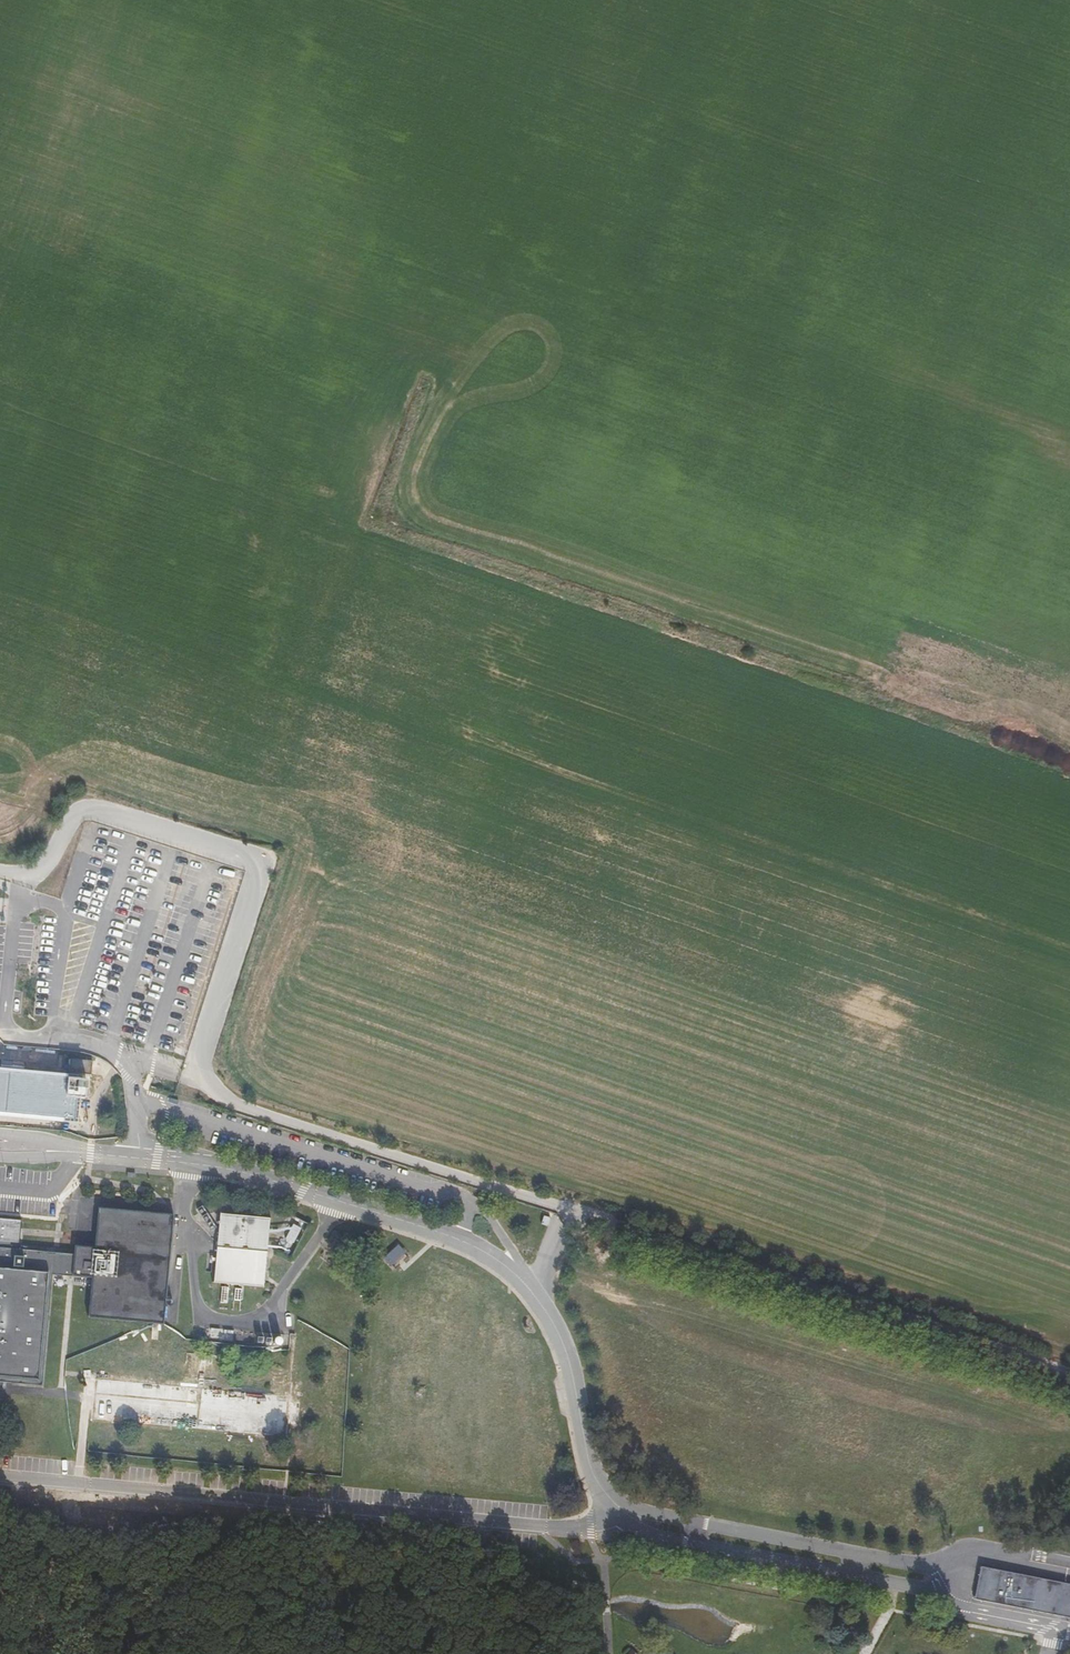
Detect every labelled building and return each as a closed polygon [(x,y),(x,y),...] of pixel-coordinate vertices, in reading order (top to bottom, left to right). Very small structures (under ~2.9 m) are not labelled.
[(71,1060),(71,1068),(92,1070),(93,1061),(71,1060)] [(79,1079),(68,1078),(68,1077),(0,1071),(0,1114),(64,1120),(64,1119),(75,1120),(77,1106),(73,1105),(74,1098),(86,1099),(87,1089),(78,1088),(79,1079)] [(145,1358),(153,1359),(161,1322),(165,1323),(176,1213),(101,1205),(97,1246),(77,1244),(76,1252),(56,1251),(54,1272),(94,1276),(90,1316),(154,1321),(145,1358)] [(219,1209),(212,1279),(261,1284),(261,1285),(262,1285),(269,1216),(270,1216),(270,1215),(220,1210),(220,1209),(219,1209)] [(0,1219),(0,1241),(19,1243),(21,1221),(0,1219)] [(0,1245),(0,1379),(44,1383),(54,1272),(56,1251),(20,1247),(0,1245)] [(399,1246),(385,1257),(394,1268),(408,1256),(399,1246)] [(153,1359),(145,1358),(144,1386),(94,1381),(94,1379),(93,1379),(89,1423),(90,1424),(90,1421),(284,1440),(283,1442),(284,1442),(286,1427),(296,1428),(296,1427),(295,1427),(297,1405),(288,1404),(289,1398),(288,1397),(287,1400),(151,1387),(153,1359)] [(272,1368),(271,1391),(282,1392),(283,1369),(272,1368)] [(294,1369),(285,1368),(283,1387),(293,1388),(294,1369)] [(981,1565),(974,1597),(1069,1616),(1069,1582),(981,1565)]
